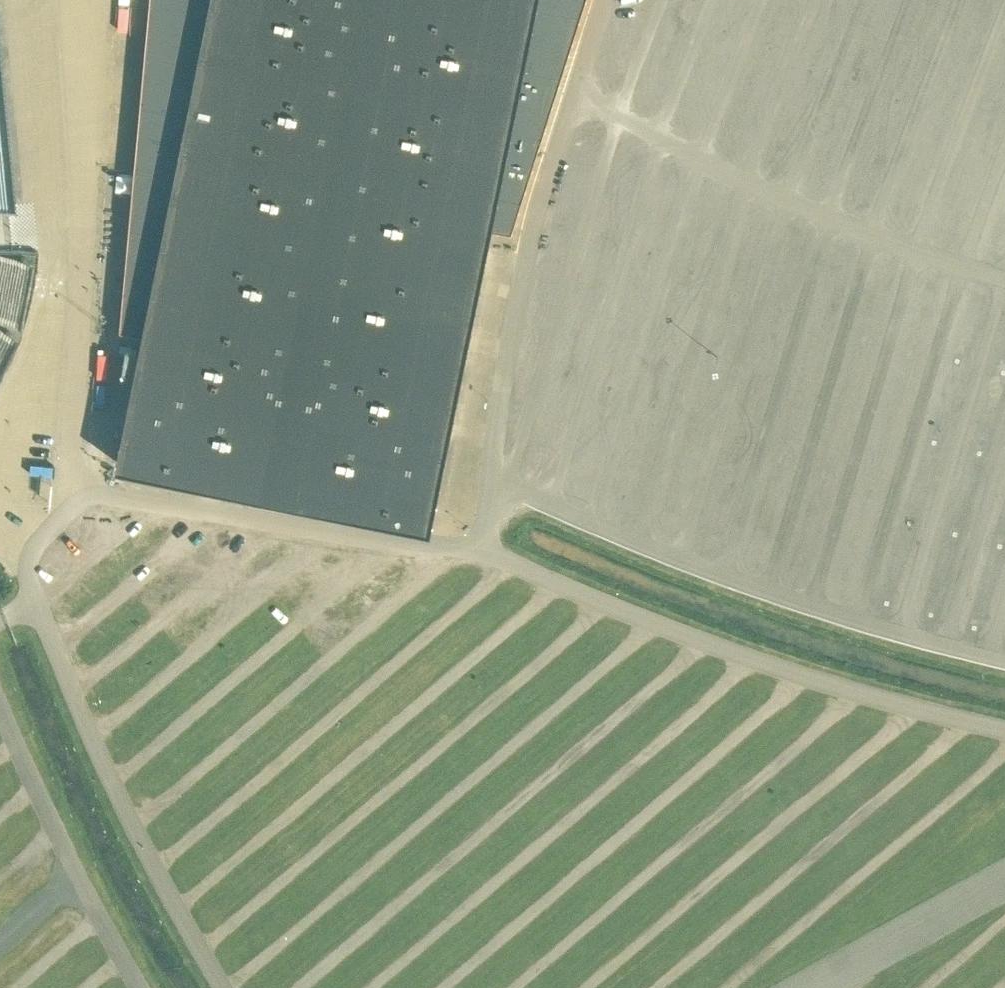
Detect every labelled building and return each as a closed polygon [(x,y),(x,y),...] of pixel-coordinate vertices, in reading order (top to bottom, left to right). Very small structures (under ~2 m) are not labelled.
[(519,206),(585,0),(151,0),(121,327),(143,331),(117,462),(220,483),(339,507),(432,525),(450,436),(469,342),(486,257),(493,225),(500,202),(519,206)] [(0,98),(0,210),(7,209),(13,209),(0,98)] [(512,229),(519,206),(500,202),(493,225),(512,229)]
